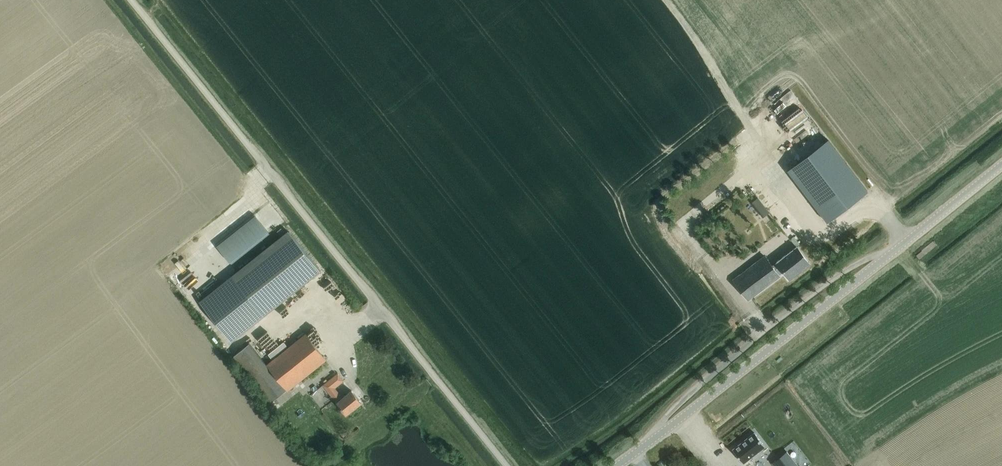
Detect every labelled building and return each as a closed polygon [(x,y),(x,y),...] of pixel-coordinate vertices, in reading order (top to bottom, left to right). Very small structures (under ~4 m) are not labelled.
[(756,117),(771,133),(785,121),(770,105),(756,117)] [(828,139),(787,170),(822,216),(827,222),(845,209),(868,191),(867,190),(828,139)] [(771,201),(765,206),(772,214),(778,209),(771,201)] [(764,217),(769,212),(763,205),(758,209),(764,217)] [(253,214),(215,244),(231,264),(269,233),(253,214)] [(289,231),(200,303),(231,342),(320,271),(289,231)] [(789,278),(809,263),(796,246),(771,265),(764,255),(733,279),(748,299),(784,271),(789,278)] [(287,390),(326,359),(305,333),(266,364),(268,366),(287,390)] [(268,366),(268,367),(249,343),(233,355),(251,379),(271,403),(287,390),(281,382),(268,366)] [(341,398),(333,388),(343,380),(337,373),(322,385),(346,415),(361,403),(351,390),(341,398)] [(754,432),(732,449),(743,463),(765,446),(754,432)] [(787,451),(772,463),(775,465),(798,465),(787,451)]
